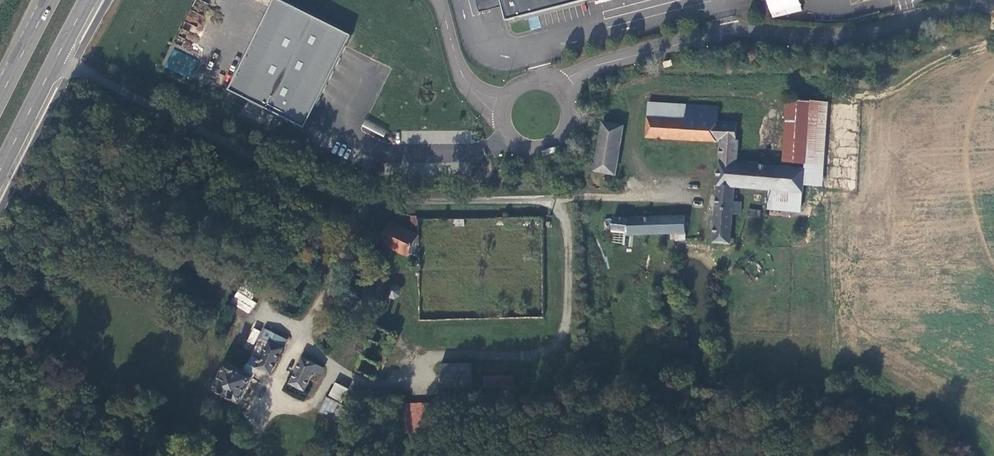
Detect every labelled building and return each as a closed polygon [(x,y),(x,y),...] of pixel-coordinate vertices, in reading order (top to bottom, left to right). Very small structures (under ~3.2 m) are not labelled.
[(348,32),(276,0),(269,0),(227,92),(305,127),(348,32)] [(481,13),(504,7),(503,0),(477,0),(481,13)] [(508,21),(589,0),(503,0),(504,7),(508,21)] [(801,11),(798,0),(766,0),(770,18),(801,11)] [(172,50),(165,68),(190,77),(197,59),(172,50)] [(802,185),(820,187),(827,103),(787,99),(781,168),(803,169),(804,169),(802,185)] [(646,102),(645,117),(684,119),(685,105),(646,102)] [(803,169),(781,168),(734,164),(736,141),(734,141),(735,122),(716,121),(717,106),(685,105),(684,119),(645,117),(644,138),(718,143),(710,245),(727,246),(728,243),(732,244),(732,239),(728,239),(730,214),(738,215),(740,203),(731,202),(732,187),(768,190),(800,192),(801,192),(802,185),(804,169),(803,169)] [(621,126),(601,123),(592,173),(612,176),(621,126)] [(798,211),(800,192),(768,190),(767,209),(798,211)] [(681,217),(609,218),(609,222),(607,221),(606,221),(605,220),(603,221),(601,221),(600,222),(599,223),(598,225),(598,227),(598,228),(599,230),(600,231),(601,231),(603,232),(605,231),(606,231),(608,229),(608,234),(623,233),(623,235),(673,232),(681,232),(681,217)] [(388,222),(382,236),(379,243),(406,256),(408,253),(416,258),(416,235),(388,222)] [(238,291),(230,301),(248,314),(256,303),(238,291)] [(264,326),(251,352),(260,357),(270,337),(276,340),(274,342),(282,346),(285,348),(289,339),(264,326)] [(254,345),(260,330),(253,327),(247,342),(254,345)] [(269,372),(282,346),(274,342),(276,340),(270,337),(260,357),(251,352),(243,370),(227,361),(214,387),(240,400),(257,366),(269,372)] [(301,355),(288,382),(302,388),(312,368),(320,372),(323,366),(301,355)] [(471,365),(440,366),(440,394),(472,393),(471,365)] [(333,381),(326,396),(339,402),(346,387),(333,381)] [(326,396),(325,396),(318,411),(333,419),(341,403),(339,402),(326,396)] [(430,404),(408,402),(405,431),(427,433),(430,404)]
